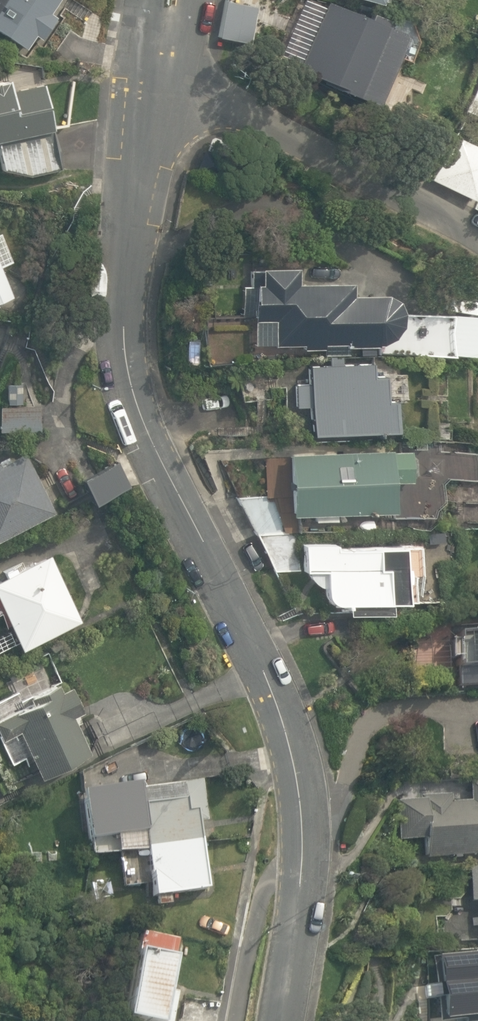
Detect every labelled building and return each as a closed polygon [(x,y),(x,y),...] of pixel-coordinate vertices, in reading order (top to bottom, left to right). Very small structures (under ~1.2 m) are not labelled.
[(56,0),(0,0),(0,27),(26,45),(34,33),(39,37),(54,14),(49,11),(56,0)] [(303,40),(310,43),(300,71),(324,80),(322,85),(374,103),(391,55),(408,61),(415,41),(402,37),(403,33),(379,25),(381,19),(326,0),(324,0),(315,25),(309,23),(303,40)] [(218,35),(237,40),(244,5),(225,1),(218,35)] [(463,110),(477,116),(477,77),(463,110)] [(29,175),(61,168),(42,83),(11,90),(8,79),(0,81),(0,168),(0,169),(29,175)] [(432,164),(468,180),(476,162),(440,146),(432,164)] [(12,298),(0,267),(12,262),(1,232),(0,233),(0,302),(12,298)] [(442,262),(434,273),(446,282),(454,271),(442,262)] [(375,347),(393,339),(400,327),(399,315),(395,301),(382,295),(348,294),(348,284),(293,283),(294,267),(256,268),(257,283),(253,283),(254,322),(275,322),(275,345),(301,345),(301,350),(305,350),(305,356),(346,355),(346,347),(375,347)] [(310,434),(396,431),(394,402),(386,402),(385,374),(372,374),(372,363),(340,364),(340,358),(327,358),(327,362),(306,363),(307,383),(294,384),(295,408),(309,408),(310,434)] [(40,430),(40,405),(0,405),(0,430),(40,430)] [(408,450),(288,454),(290,517),(315,516),(315,521),(336,520),(335,514),(383,512),(384,516),(430,515),(430,509),(440,501),(438,483),(445,478),(466,477),(466,471),(472,471),(472,457),(464,457),(464,448),(437,449),(437,439),(408,440),(408,450)] [(52,511),(22,452),(0,464),(0,538),(52,511)] [(115,461),(79,478),(91,503),(127,485),(115,461)] [(417,572),(417,545),(334,547),(334,543),(299,544),(299,534),(285,533),(263,493),(236,493),(259,535),(274,570),(316,569),(316,579),(324,579),(325,595),(331,603),(345,603),(345,613),(388,612),(388,601),(410,600),(409,572),(417,572)] [(21,648),(79,620),(48,554),(15,570),(13,566),(3,571),(0,565),(0,604),(21,648)] [(456,687),(477,686),(477,634),(454,634),(456,687)] [(21,659),(14,642),(0,649),(0,668),(21,659)] [(40,776),(89,753),(71,716),(82,711),(71,687),(60,692),(56,684),(29,696),(32,702),(0,717),(0,737),(18,729),(40,776)] [(156,896),(157,905),(169,903),(168,894),(207,888),(197,821),(205,820),(199,781),(138,790),(137,783),(81,792),(88,840),(143,832),(153,896),(156,896)] [(467,784),(468,801),(449,802),(449,795),(420,797),(420,801),(394,802),(396,842),(423,841),(424,860),(477,857),(477,783),(467,784)] [(177,991),(167,989),(176,939),(139,933),(124,1018),(142,1020),(172,1020),(177,991)] [(421,994),(435,992),(437,1015),(455,1013),(456,1020),(477,1018),(477,946),(431,951),(434,978),(420,979),(421,994)]
